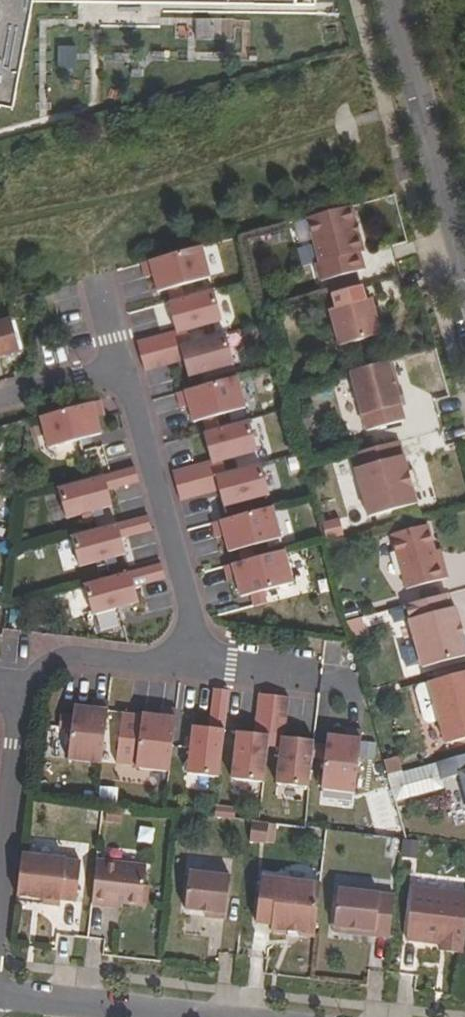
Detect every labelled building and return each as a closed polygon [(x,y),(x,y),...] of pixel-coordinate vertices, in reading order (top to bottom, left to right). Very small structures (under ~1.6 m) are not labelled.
[(13,107),(33,0),(0,0),(0,105),(13,107)] [(211,36),(208,18),(192,20),(194,38),(211,36)] [(351,206),(308,218),(325,280),(364,270),(360,253),(364,252),(351,206)] [(201,247),(142,263),(146,278),(154,276),(158,292),(168,289),(181,286),(210,278),(201,247)] [(168,289),(172,302),(184,298),(181,286),(168,289)] [(366,300),(362,286),(332,294),(336,308),(330,310),(340,345),(381,334),(372,299),(366,300)] [(172,302),(169,302),(176,331),(177,333),(187,331),(222,321),(214,290),(184,298),(172,302)] [(20,352),(11,320),(0,323),(0,357),(20,352)] [(176,331),(164,335),(172,364),(184,360),(180,346),(190,343),(187,331),(177,333),(176,331)] [(190,343),(180,346),(184,360),(189,377),(234,365),(225,333),(190,343)] [(164,335),(137,342),(145,371),(172,364),(164,335)] [(349,381),(364,436),(405,424),(401,408),(396,409),(393,397),(385,371),(349,381)] [(237,377),(177,393),(181,408),(189,406),(194,422),(204,419),(216,416),(246,408),(237,377)] [(393,397),(396,409),(401,408),(398,395),(393,397)] [(98,401),(39,417),(47,448),(99,434),(95,418),(102,416),(98,401)] [(216,416),(204,419),(207,432),(220,428),(216,416)] [(207,432),(204,432),(212,462),(212,463),(222,460),(257,451),(249,420),(220,428),(207,432)] [(404,440),(363,451),(380,514),(426,501),(413,453),(408,455),(404,440)] [(216,476),(226,473),(222,460),(212,463),(212,462),(200,465),(208,494),(220,490),(216,476)] [(226,473),(216,476),(220,490),(224,507),(269,495),(261,463),(226,473)] [(200,465),(173,472),(180,501),(208,494),(200,465)] [(135,467),(58,488),(66,518),(112,506),(108,490),(139,481),(135,467)] [(273,507),(213,524),(217,538),(225,536),(229,552),(239,550),(251,546),(281,538),(273,507)] [(148,515),(71,536),(79,567),(125,555),(122,539),(152,530),(148,515)] [(440,540),(446,562),(448,562),(435,515),(430,516),(437,541),(440,540)] [(323,539),(341,533),(335,516),(317,522),(323,539)] [(430,516),(386,528),(403,590),(447,578),(443,563),(446,562),(440,540),(437,541),(430,516)] [(251,546),(239,550),(243,562),(255,559),(251,546)] [(243,562),(225,567),(229,582),(236,580),(241,597),(251,594),(264,591),(293,583),(285,551),(255,559),(243,562)] [(161,563),(84,584),(93,615),(139,603),(134,587),(165,578),(161,563)] [(264,591),(251,594),(255,607),(267,603),(264,591)] [(396,608),(400,625),(419,620),(432,667),(464,658),(464,642),(456,609),(438,614),(433,598),(396,608)] [(347,637),(363,634),(360,616),(344,618),(347,637)] [(464,739),(464,672),(428,682),(445,745),(464,739)] [(219,777),(229,691),(214,689),(210,728),(193,726),(188,774),(219,777)] [(289,697),(259,694),(256,721),(286,725),(289,697)] [(102,764),(109,702),(93,700),(92,708),(74,706),(73,717),(72,729),(68,760),(102,764)] [(170,771),(177,710),(162,708),(161,716),(142,714),(141,725),(140,737),(136,768),(170,771)] [(72,729),(73,717),(61,716),(59,727),(72,729)] [(284,738),(286,725),(256,721),(255,734),(269,736),(268,746),(281,748),(282,737),(284,738)] [(140,737),(141,725),(129,723),(127,736),(140,737)] [(355,793),(362,731),(347,729),(346,738),(327,735),(326,746),(325,759),(321,789),(355,793)] [(255,734),(237,732),(232,779),(264,783),(268,746),(269,736),(255,734)] [(284,738),(282,737),(281,748),(277,784),(309,788),(312,757),(314,745),(314,741),(284,738)] [(325,759),(326,746),(314,745),(312,757),(325,759)] [(438,763),(443,781),(461,775),(464,787),(464,754),(438,763)] [(388,776),(395,803),(445,789),(443,781),(438,763),(388,776)] [(272,844),(277,824),(249,817),(245,838),(272,844)] [(61,899),(77,901),(81,862),(65,860),(65,859),(22,854),(17,895),(42,898),(41,903),(60,905),(61,899)] [(97,860),(92,903),(122,907),(123,903),(142,905),(146,866),(97,860)] [(205,916),(226,919),(231,876),(190,871),(185,909),(205,911),(205,916)] [(300,934),(315,935),(320,884),(261,877),(256,922),(272,924),(271,931),(290,933),(290,931),(300,932),(300,934)] [(463,954),(464,940),(464,894),(412,888),(407,940),(423,942),(423,940),(441,942),(440,951),(463,954)] [(333,931),(390,938),(395,895),(338,889),(333,931)]
